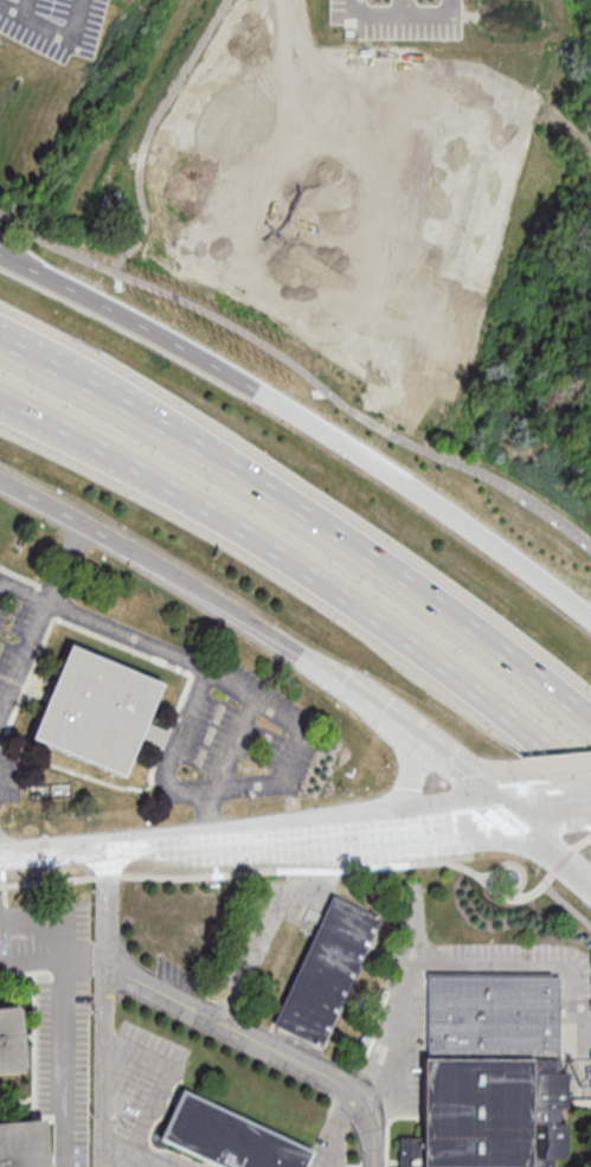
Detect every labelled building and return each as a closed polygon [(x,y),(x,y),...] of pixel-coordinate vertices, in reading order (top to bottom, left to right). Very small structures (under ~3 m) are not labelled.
[(69,643),(162,682),(123,775),(32,736),(69,643)] [(335,899),(384,921),(325,1052),(276,1031),(335,899)] [(430,1060),(430,977),(563,977),(563,1060),(430,1060)] [(26,1072),(0,1074),(0,1009),(20,1007),(26,1072)] [(557,1160),(556,1166),(402,1166),(402,1163),(402,1137),(425,1137),(425,1060),(430,1060),(563,1060),(563,1075),(573,1075),(572,1110),(565,1110),(565,1124),(573,1124),(572,1160),(557,1160)] [(313,1153),(306,1166),(215,1166),(163,1143),(186,1095),(313,1153)] [(43,1120),(47,1166),(0,1166),(0,1123),(43,1120)]
